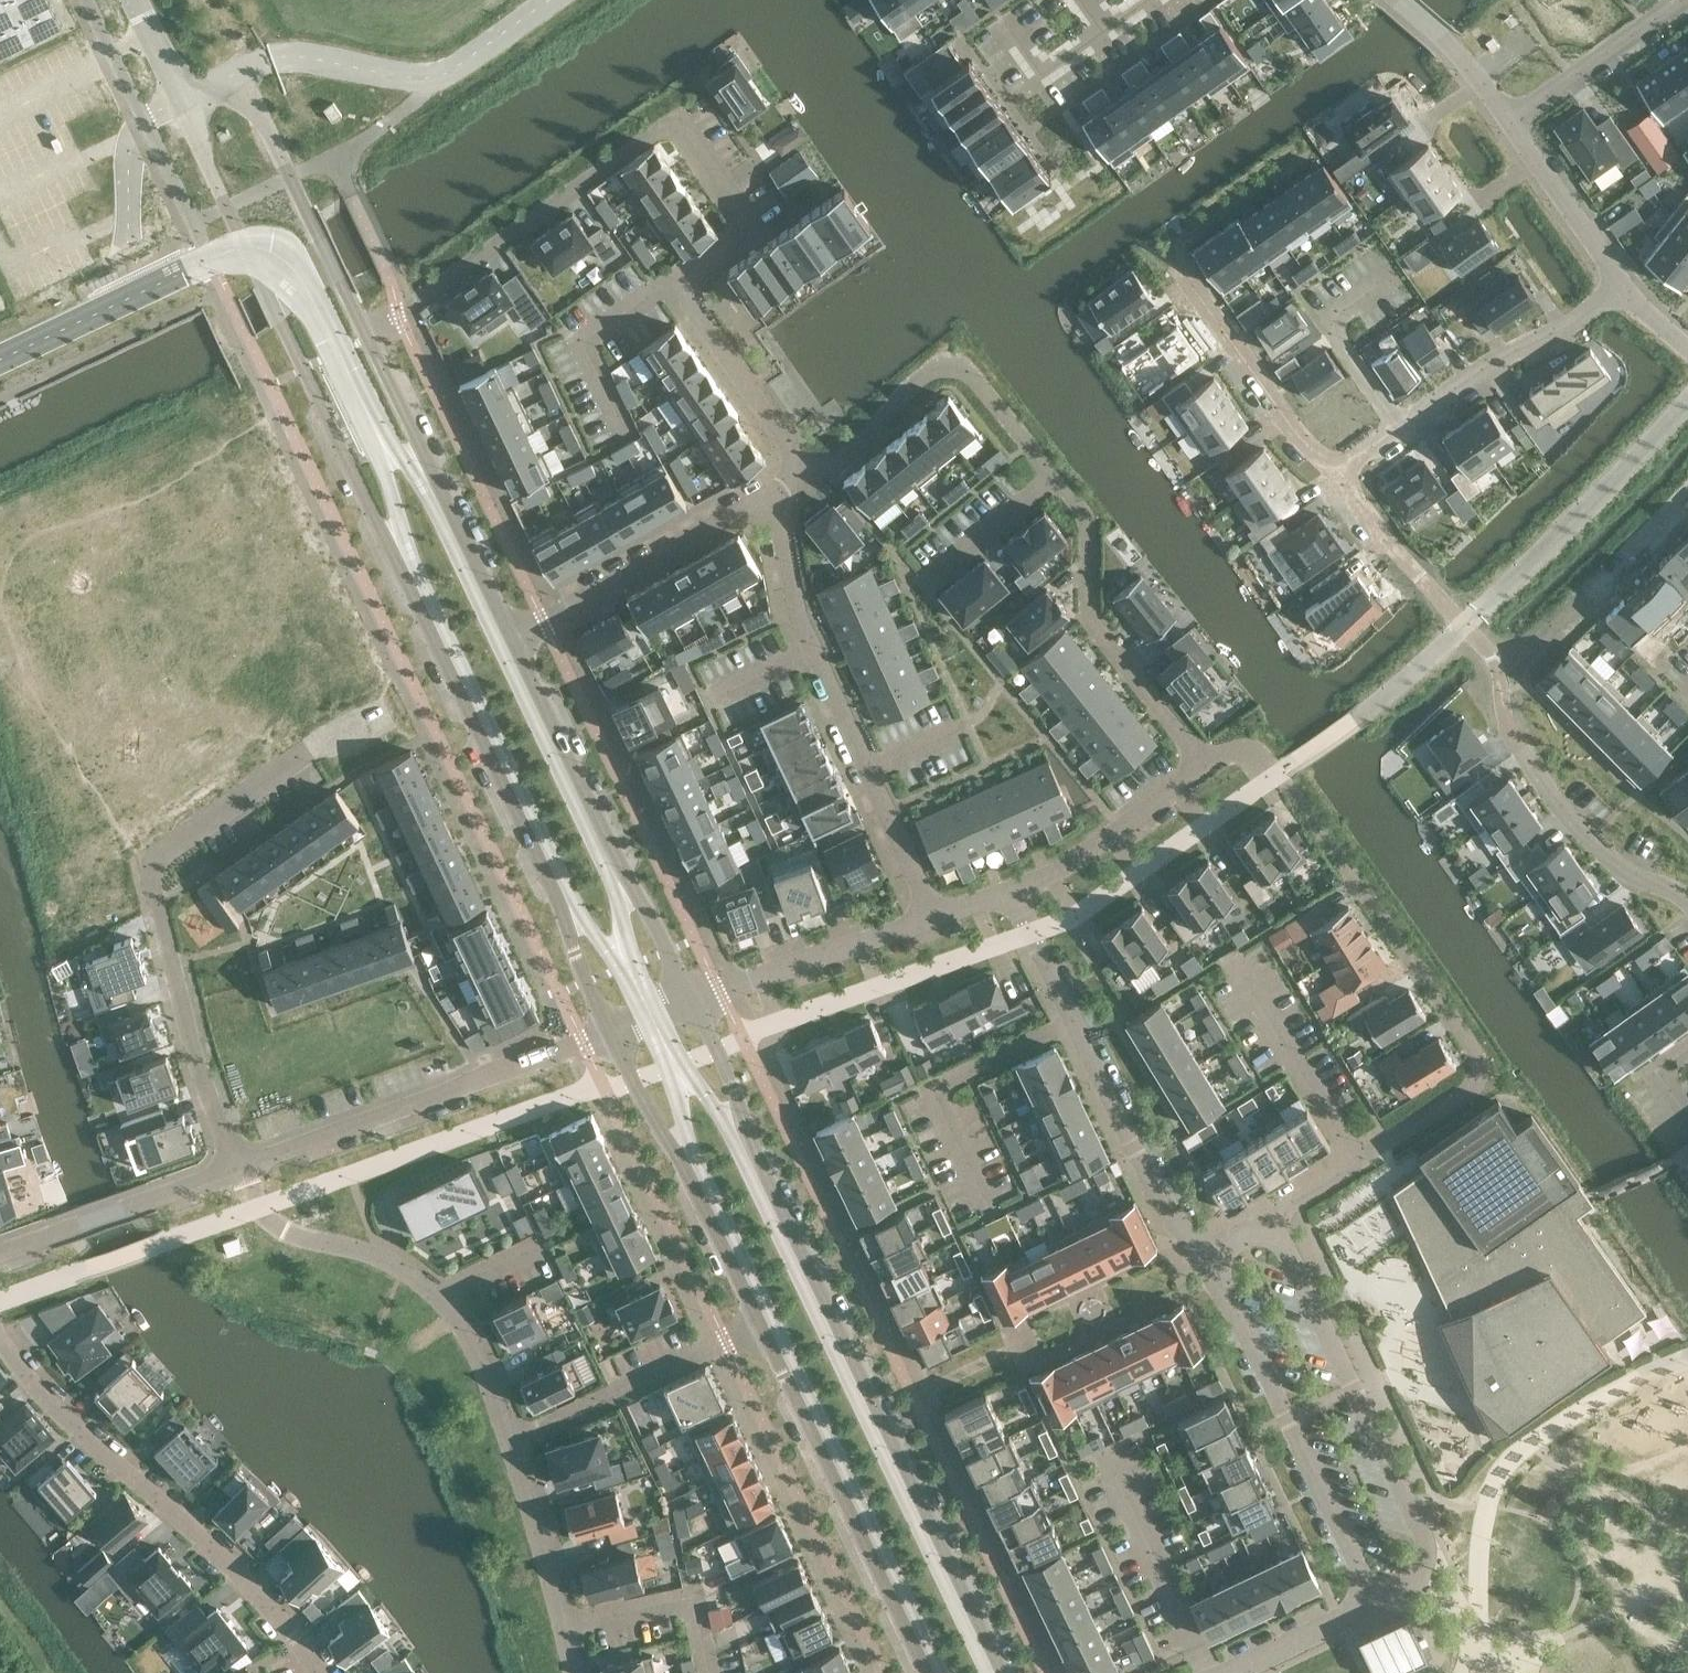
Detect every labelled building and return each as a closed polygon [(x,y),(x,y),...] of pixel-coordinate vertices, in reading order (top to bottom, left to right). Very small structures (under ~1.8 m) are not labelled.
[(1,54),(62,25),(50,0),(0,0),(0,51),(1,54)] [(890,24),(891,26),(913,11),(905,0),(873,0),(890,24)] [(928,0),(905,0),(913,11),(928,0)] [(993,8),(1000,3),(998,0),(987,0),(993,8)] [(1281,4),(1296,25),(1328,2),(1327,0),(1287,0),(1281,4)] [(1313,45),(1344,23),(1343,22),(1343,23),(1328,2),(1296,25),(1310,45),(1310,46),(1311,47),(1313,45)] [(1199,37),(1225,74),(1246,60),(1210,8),(1199,16),(1209,31),(1199,37)] [(1180,30),(1170,37),(1206,88),(1225,74),(1199,37),(1190,44),(1180,30)] [(1170,37),(1160,44),(1170,58),(1160,65),(1186,102),(1206,88),(1170,37)] [(1258,40),(1247,48),(1253,55),(1263,48),(1258,40)] [(903,72),(920,95),(931,88),(930,88),(963,64),(947,41),(903,72)] [(1675,53),(1687,72),(1687,44),(1675,53)] [(1258,63),(1268,55),(1263,48),(1253,55),(1258,63)] [(1656,67),(1682,104),(1687,99),(1687,72),(1675,53),(1656,67)] [(710,78),(708,79),(710,81),(720,95),(721,97),(726,104),(727,106),(737,120),(739,122),(741,120),(740,120),(766,102),(747,76),(751,74),(737,54),(721,65),(723,69),(710,78)] [(1141,57),(1131,64),(1167,115),(1186,102),(1160,65),(1151,72),(1141,57)] [(942,105),(981,78),(969,61),(963,64),(930,88),(942,105)] [(1121,71),(1131,85),(1121,92),(1147,129),(1167,115),(1131,64),(1121,71)] [(1656,67),(1635,82),(1661,118),(1682,104),(1656,67)] [(942,105),(954,121),(992,94),(981,78),(942,105)] [(1128,143),(1147,129),(1121,92),(1112,99),(1102,85),(1092,92),(1128,143)] [(1092,113),(1081,120),(1107,157),(1128,143),(1092,92),(1082,99),(1092,113)] [(954,121),(965,137),(1004,110),(992,94),(954,121)] [(1359,149),(1332,168),(1341,181),(1384,150),(1376,139),(1406,118),(1392,97),(1375,109),(1370,102),(1341,122),(1359,149)] [(1583,107),(1555,127),(1564,140),(1560,142),(1573,160),(1576,158),(1590,178),(1617,159),(1622,165),(1637,154),(1615,123),(1601,133),(1583,107)] [(965,137),(977,154),(1015,127),(1004,110),(965,137)] [(1649,112),(1638,120),(1643,128),(1654,120),(1649,112)] [(1638,120),(1627,128),(1632,135),(1643,128),(1638,120)] [(1654,120),(1643,128),(1648,135),(1659,127),(1654,120)] [(977,154),(988,170),(1026,143),(1015,127),(977,154)] [(1659,127),(1648,135),(1653,142),(1664,134),(1659,127)] [(1643,128),(1632,135),(1637,142),(1648,135),(1643,128)] [(786,133),(775,141),(782,152),(798,142),(794,136),(786,133)] [(1664,134),(1653,142),(1658,149),(1669,141),(1664,134)] [(1648,135),(1637,142),(1642,149),(1653,142),(1648,135)] [(1669,141),(1658,149),(1663,156),(1674,148),(1669,141)] [(1653,142),(1642,149),(1647,157),(1658,149),(1653,142)] [(988,170),(1000,186),(1038,159),(1026,143),(988,170)] [(654,145),(616,172),(631,195),(670,167),(654,145)] [(1428,145),(1388,173),(1404,196),(1407,193),(1444,167),(1428,145)] [(1674,148),(1663,156),(1669,163),(1679,156),(1674,148)] [(1658,149),(1647,157),(1652,164),(1663,156),(1658,149)] [(771,171),(787,194),(816,173),(800,151),(771,171)] [(1663,156),(1652,164),(1658,171),(1669,163),(1663,156)] [(1000,186),(1012,203),(1046,179),(1047,180),(1051,177),(1049,174),(1049,175),(1038,159),(1000,186)] [(1323,164),(1302,179),(1325,211),(1328,216),(1330,218),(1351,203),(1346,196),(1323,164)] [(670,167),(631,195),(647,216),(686,189),(670,167)] [(1444,167),(1407,193),(1423,216),(1460,190),(1444,167)] [(1653,176),(1646,181),(1653,191),(1661,186),(1653,176)] [(1302,179),(1281,193),(1304,226),(1308,231),(1328,216),(1325,211),(1302,179)] [(1646,181),(1638,186),(1646,197),(1653,191),(1646,181)] [(827,200),(854,238),(871,226),(844,188),(827,200)] [(686,189),(647,216),(662,238),(668,233),(701,210),(686,189)] [(610,193),(601,200),(609,210),(618,204),(610,193)] [(1281,193),(1261,208),(1284,240),(1304,226),(1281,193)] [(1670,214),(1687,228),(1687,194),(1686,193),(1670,214)] [(854,238),(827,200),(811,211),(838,250),(854,238)] [(617,221),(626,215),(618,204),(609,210),(617,221)] [(1634,206),(1627,211),(1635,222),(1642,217),(1634,206)] [(1241,222),(1240,222),(1263,255),(1267,260),(1288,246),(1284,240),(1261,208),(1241,222)] [(701,210),(668,233),(684,256),(717,233),(701,210)] [(838,250),(811,211),(794,223),(821,261),(838,250)] [(548,230),(547,230),(535,239),(533,241),(534,243),(534,242),(554,270),(592,243),(604,259),(617,250),(601,227),(589,236),(574,214),(573,212),(571,214),(558,223),(558,222),(557,223),(548,230)] [(1654,233),(1660,238),(1687,260),(1687,228),(1670,214),(1654,233)] [(1238,217),(1216,233),(1245,275),(1267,260),(1263,255),(1240,222),(1241,222),(1238,217)] [(1441,217),(1429,225),(1434,232),(1446,225),(1441,217)] [(1479,218),(1441,245),(1461,273),(1499,246),(1479,218)] [(821,261),(794,223),(778,234),(805,272),(821,261)] [(1352,231),(1343,237),(1349,246),(1358,240),(1352,231)] [(1216,233),(1193,249),(1223,291),(1245,275),(1216,233)] [(805,272),(778,234),(762,246),(789,284),(805,272)] [(641,237),(632,243),(639,254),(648,247),(641,237)] [(1343,237),(1334,244),(1340,253),(1349,246),(1343,237)] [(1427,238),(1402,255),(1413,271),(1438,253),(1427,238)] [(1643,258),(1645,259),(1678,286),(1679,287),(1680,286),(1687,275),(1687,260),(1660,238),(1644,258),(1644,257),(1643,258)] [(789,284),(762,246),(746,257),(773,295),(789,284)] [(647,265),(656,258),(648,247),(639,254),(647,265)] [(773,295),(746,257),(727,270),(754,308),(773,295)] [(1311,260),(1302,266),(1308,275),(1317,269),(1311,260)] [(1302,266),(1293,273),(1299,282),(1308,275),(1302,266)] [(491,270),(476,281),(476,280),(474,282),(468,287),(467,287),(465,288),(466,288),(451,298),(449,300),(450,301),(451,301),(470,329),(483,320),(489,329),(507,316),(501,308),(512,300),(518,308),(532,298),(515,275),(503,284),(494,271),(493,269),(491,270)] [(1133,269),(1088,300),(1110,332),(1155,300),(1133,269)] [(1479,306),(1468,313),(1481,332),(1492,324),(1495,328),(1536,299),(1518,274),(1477,303),(1479,306)] [(1276,296),(1265,303),(1271,311),(1281,303),(1276,296)] [(1260,297),(1252,302),(1263,316),(1270,311),(1260,297)] [(1291,302),(1256,327),(1273,351),(1308,326),(1291,302)] [(1423,321),(1402,336),(1428,372),(1449,357),(1423,321)] [(1136,330),(1110,348),(1121,364),(1120,364),(1143,397),(1200,356),(1177,324),(1147,345),(1136,330)] [(676,325),(639,351),(654,373),(652,374),(653,375),(691,348),(676,325)] [(1386,352),(1371,362),(1394,396),(1420,377),(1398,346),(1400,345),(1391,333),(1379,341),(1386,352)] [(526,335),(514,341),(520,353),(532,347),(526,335)] [(1105,335),(1095,342),(1102,352),(1112,345),(1105,335)] [(533,348),(524,352),(529,364),(539,360),(533,348)] [(691,348),(653,375),(668,397),(707,369),(691,348)] [(1296,353),(1274,368),(1282,379),(1291,372),(1309,398),(1343,374),(1325,348),(1303,364),(1296,353)] [(1532,394),(1519,403),(1536,428),(1549,419),(1554,426),(1581,407),(1576,401),(1611,377),(1590,348),(1529,391),(1532,394)] [(450,365),(450,366),(457,381),(477,372),(470,356),(450,365)] [(506,389),(496,366),(460,383),(470,406),(506,389)] [(707,369),(668,397),(683,418),(690,414),(722,391),(707,369)] [(1184,380),(1162,396),(1186,430),(1193,425),(1230,399),(1214,377),(1192,392),(1184,380)] [(626,378),(616,382),(622,394),(632,390),(626,378)] [(549,380),(539,385),(545,397),(555,392),(549,380)] [(506,389),(470,406),(481,427),(521,408),(511,386),(506,389)] [(628,406),(638,401),(632,390),(622,394),(628,406)] [(722,391),(690,414),(704,434),(701,437),(701,438),(737,413),(722,391)] [(550,409),(560,404),(555,392),(545,397),(550,409)] [(949,396),(927,413),(957,450),(979,433),(965,415),(969,412),(962,404),(958,406),(949,396)] [(1193,425),(1186,430),(1202,452),(1246,422),(1230,399),(1193,425)] [(1487,405),(1465,420),(1491,457),(1513,441),(1487,405)] [(521,408),(481,427),(491,449),(527,432),(532,429),(521,408)] [(701,438),(697,441),(712,463),(749,437),(735,416),(738,414),(737,413),(701,438)] [(927,413),(907,430),(938,469),(939,468),(938,466),(957,450),(927,413)] [(659,419),(649,425),(656,436),(666,431),(659,419)] [(1465,420),(1442,436),(1464,466),(1451,475),(1467,498),(1480,488),(1473,479),(1495,464),(1491,457),(1465,420)] [(1518,422),(1511,427),(1519,438),(1526,433),(1518,422)] [(569,423),(559,428),(565,440),(575,435),(569,423)] [(907,430),(886,446),(918,485),(938,469),(907,430)] [(663,448),(672,442),(666,431),(656,436),(663,448)] [(491,449),(501,470),(537,453),(527,432),(491,449)] [(571,452),(581,447),(575,435),(565,440),(571,452)] [(749,437),(712,463),(728,485),(732,482),(765,459),(749,437)] [(640,449),(634,439),(623,446),(628,455),(640,449)] [(611,452),(617,462),(628,455),(623,446),(611,452)] [(886,446),(866,463),(896,500),(915,484),(917,486),(918,485),(886,446)] [(1224,447),(1213,455),(1217,461),(1228,452),(1225,447),(1224,447)] [(1264,448),(1227,473),(1243,496),(1280,470),(1264,448)] [(548,476),(537,453),(501,470),(512,493),(548,476)] [(1386,488),(1384,489),(1386,491),(1406,519),(1445,491),(1425,463),(1426,462),(1425,461),(1423,462),(1386,488)] [(663,462),(640,475),(663,517),(686,504),(663,462)] [(991,470),(984,462),(973,470),(980,479),(991,470)] [(596,473),(591,463),(579,469),(584,479),(596,473)] [(866,463),(844,480),(874,517),(896,500),(866,463)] [(685,465),(676,471),(682,482),(692,477),(685,465)] [(567,475),(572,485),(584,479),(579,469),(567,475)] [(1280,470),(1243,496),(1259,518),(1295,493),(1280,470)] [(640,475),(618,488),(641,529),(663,517),(640,475)] [(689,494),(698,489),(692,477),(682,482),(689,494)] [(970,487),(963,478),(953,487),(960,495),(970,487)] [(550,495),(545,485),(533,491),(538,501),(550,495)] [(943,495),(949,504),(960,495),(953,487),(943,495)] [(597,500),(596,500),(619,542),(641,529),(618,488),(617,488),(621,495),(601,507),(597,500)] [(1475,511),(1458,488),(1446,496),(1462,520),(1475,511)] [(521,496),(526,506),(538,501),(533,491),(521,496)] [(596,500),(574,513),(598,554),(619,542),(596,500)] [(824,551),(828,548),(836,559),(861,538),(856,531),(866,523),(849,503),(839,511),(834,504),(822,514),(819,510),(806,521),(817,535),(813,537),(824,551)] [(1042,512),(1005,542),(1003,543),(1005,546),(1024,569),(1023,569),(1024,570),(1014,578),(1025,591),(1046,575),(1036,562),(1064,540),(1067,538),(1065,536),(1046,512),(1044,510),(1042,512)] [(929,520),(922,512),(912,520),(919,529),(929,520)] [(553,525),(552,525),(576,567),(598,554),(574,513),(573,513),(577,520),(557,532),(553,525)] [(1282,521),(1260,537),(1269,550),(1279,543),(1304,577),(1344,549),(1318,513),(1290,533),(1282,521)] [(901,528),(908,537),(919,529),(912,520),(901,528)] [(552,525),(529,538),(533,545),(553,580),(576,567),(552,525)] [(739,534),(716,547),(741,591),(742,591),(740,588),(762,576),(739,534)] [(1674,549),(1687,562),(1687,535),(1674,549)] [(716,547),(694,560),(719,603),(741,591),(716,547)] [(1657,565),(1687,596),(1687,562),(1674,549),(1657,565)] [(968,571),(957,579),(958,580),(942,593),(964,621),(1007,586),(985,558),(968,571)] [(694,560),(672,572),(696,614),(696,613),(693,606),(713,595),(718,604),(719,603),(694,560)] [(1320,600),(1306,609),(1318,627),(1325,622),(1344,641),(1381,605),(1368,591),(1370,590),(1358,573),(1349,579),(1338,565),(1310,585),(1320,600)] [(1641,582),(1672,613),(1687,597),(1687,596),(1657,565),(1641,582)] [(829,613),(879,590),(876,584),(869,568),(819,590),(829,613)] [(672,572),(650,585),(674,626),(696,614),(672,572)] [(1175,618),(1141,575),(1113,597),(1148,640),(1175,618)] [(899,589),(894,576),(885,580),(891,593),(899,589)] [(876,584),(879,590),(882,597),(891,593),(885,580),(876,584)] [(1641,582),(1624,599),(1648,624),(1655,630),(1672,613),(1641,582)] [(650,585),(627,598),(647,632),(669,620),(673,626),(674,626),(650,585)] [(1008,619),(1028,645),(1070,612),(1056,595),(1054,597),(1047,588),(1008,619)] [(879,590),(829,613),(839,635),(889,612),(882,597),(879,590)] [(1624,599),(1606,617),(1630,642),(1648,624),(1624,599)] [(771,620),(766,610),(754,615),(759,625),(771,620)] [(889,612),(839,635),(849,656),(899,634),(896,627),(889,612)] [(594,661),(623,644),(632,660),(654,647),(640,621),(627,629),(618,613),(580,635),(594,661)] [(742,621),(747,631),(759,625),(754,615),(742,621)] [(919,632),(913,620),(905,624),(910,636),(919,632)] [(910,636),(905,624),(896,627),(899,634),(902,640),(910,636)] [(1610,626),(1601,635),(1609,643),(1618,633),(1610,626)] [(1038,684),(1081,649),(1065,630),(1022,664),(1034,679),(1038,684)] [(1161,670),(1159,672),(1161,674),(1161,673),(1170,685),(1172,688),(1172,687),(1177,694),(1179,696),(1189,708),(1190,710),(1192,708),(1218,687),(1188,651),(1199,643),(1189,630),(1167,648),(1176,659),(1161,670)] [(726,641),(721,631),(709,637),(714,647),(726,641)] [(1618,633),(1609,643),(1616,651),(1626,641),(1618,633)] [(859,678),(909,655),(902,640),(899,634),(849,656),(859,678)] [(697,643),(702,653),(714,647),(709,637),(697,643)] [(1569,647),(1538,677),(1556,695),(1586,665),(1569,647)] [(1081,649),(1038,684),(1042,689),(1053,702),(1096,668),(1081,649)] [(679,664),(674,654),(662,659),(667,669),(679,664)] [(909,655),(859,678),(869,700),(919,677),(916,671),(909,655)] [(1017,656),(1003,667),(1009,674),(1023,663),(1017,656)] [(684,662),(672,668),(677,678),(689,672),(684,662)] [(930,679),(939,675),(933,663),(924,667),(930,679)] [(1639,664),(1630,674),(1637,681),(1647,672),(1639,664)] [(1586,665),(1556,695),(1573,712),(1603,682),(1586,665)] [(930,679),(924,667),(916,671),(919,677),(921,683),(930,679)] [(1096,668),(1053,702),(1064,716),(1068,721),(1110,687),(1096,668)] [(1647,672),(1637,681),(1645,689),(1655,680),(1647,672)] [(599,684),(607,698),(620,691),(612,676),(599,684)] [(879,723),(929,700),(921,683),(919,677),(869,700),(879,723)] [(1026,684),(1035,695),(1042,689),(1038,684),(1034,679),(1026,684)] [(1603,682),(1573,712),(1589,729),(1620,699),(1621,697),(1604,680),(1603,682)] [(1026,684),(1019,690),(1027,701),(1035,695),(1026,684)] [(658,686),(616,706),(630,737),(642,731),(647,743),(671,732),(666,720),(673,717),(658,686)] [(1083,740),(1125,705),(1110,687),(1068,721),(1072,726),(1083,740)] [(1673,698),(1663,707),(1671,715),(1680,706),(1673,698)] [(1620,699),(1589,729),(1606,746),(1636,716),(1620,699)] [(771,743),(811,724),(801,701),(760,721),(771,743)] [(1098,758),(1140,724),(1125,705),(1083,740),(1093,753),(1098,758)] [(1671,715),(1679,723),(1687,714),(1680,706),(1671,715)] [(1445,727),(1431,737),(1453,768),(1438,778),(1447,791),(1470,775),(1462,764),(1485,747),(1462,715),(1459,718),(1454,711),(1440,720),(1445,727)] [(1636,716),(1606,746),(1623,763),(1653,733),(1655,731),(1638,714),(1636,716)] [(1056,722),(1065,732),(1072,726),(1068,721),(1064,716),(1056,722)] [(1049,728),(1057,738),(1065,732),(1056,722),(1049,728)] [(781,765),(822,746),(811,724),(771,743),(781,764),(781,765)] [(1140,724),(1098,758),(1102,763),(1113,778),(1156,743),(1140,724)] [(716,731),(706,736),(711,746),(721,741),(716,731)] [(727,736),(727,737),(731,745),(743,739),(739,731),(727,736)] [(681,732),(636,754),(647,776),(692,755),(681,732)] [(1653,733),(1623,763),(1640,780),(1671,751),(1653,733)] [(721,741),(711,746),(716,756),(726,751),(721,741)] [(792,786),(832,767),(822,746),(781,765),(781,764),(776,766),(777,767),(787,789),(788,790),(792,788),(792,786)] [(411,750),(375,767),(386,789),(422,772),(411,750)] [(1086,759),(1095,769),(1102,763),(1098,758),(1093,753),(1086,759)] [(647,776),(657,798),(698,779),(688,758),(693,756),(692,755),(647,776)] [(1095,769),(1086,759),(1079,765),(1087,775),(1095,769)] [(1026,771),(1048,821),(1055,818),(1071,811),(1049,761),(1026,771)] [(1680,773),(1687,783),(1687,766),(1680,773)] [(756,767),(744,773),(748,781),(760,775),(756,767)] [(832,767),(792,786),(792,788),(802,808),(842,789),(832,767)] [(363,783),(375,777),(371,769),(359,775),(363,783)] [(1004,781),(1027,831),(1042,824),(1048,821),(1026,771),(1004,781)] [(422,772),(386,789),(396,811),(432,794),(422,772)] [(1660,788),(1686,822),(1687,820),(1687,783),(1680,773),(1660,788)] [(737,774),(727,779),(732,789),(742,784),(737,774)] [(760,775),(748,781),(752,789),(764,783),(760,775)] [(1481,776),(1456,793),(1481,829),(1487,824),(1524,798),(1508,776),(1490,788),(1481,776)] [(657,798),(668,819),(708,800),(698,779),(657,798)] [(982,791),(1005,841),(1011,838),(1027,831),(1004,781),(982,791)] [(742,784),(732,789),(736,799),(746,794),(742,784)] [(813,831),(853,811),(842,789),(802,808),(813,831)] [(339,837),(359,823),(336,790),(316,805),(339,837)] [(1005,841),(982,791),(961,801),(983,851),(999,844),(1005,841)] [(432,794),(396,811),(406,832),(442,815),(432,794)] [(1524,798),(1487,824),(1501,844),(1495,849),(1506,864),(1531,846),(1521,832),(1539,820),(1524,798)] [(678,841),(718,822),(708,800),(668,819),(678,841)] [(939,811),(962,860),(968,858),(983,851),(961,801),(939,811)] [(296,818),(319,851),(339,837),(316,805),(296,818)] [(388,805),(376,811),(380,819),(392,813),(388,805)] [(777,810),(765,816),(768,824),(781,818),(777,810)] [(862,821),(858,811),(838,820),(843,830),(862,821)] [(939,811),(916,821),(939,871),(955,863),(962,860),(939,811)] [(1274,812),(1254,827),(1281,865),(1280,866),(1281,868),(1284,872),(1306,857),(1300,849),(1306,844),(1296,830),(1290,835),(1274,812)] [(380,819),(384,827),(396,821),(392,813),(380,819)] [(442,815),(406,832),(417,854),(452,837),(442,815)] [(757,817),(747,821),(752,831),(762,827),(757,817)] [(296,818),(277,832),(300,865),(319,851),(296,818)] [(781,818),(768,824),(772,832),(785,826),(781,818)] [(1046,833),(1059,827),(1055,818),(1048,821),(1042,824),(1046,833)] [(678,841),(688,862),(728,843),(718,822),(678,841)] [(762,827),(752,831),(757,842),(767,837),(762,827)] [(1059,827),(1046,833),(1050,841),(1063,835),(1059,827)] [(1254,827),(1233,841),(1255,872),(1245,879),(1260,900),(1273,891),(1265,880),(1281,868),(1280,866),(1281,865),(1254,827)] [(277,832),(258,846),(280,878),(300,865),(277,832)] [(878,869),(861,833),(827,849),(844,885),(878,869)] [(452,837),(417,854),(427,875),(463,858),(452,837)] [(1003,852),(1015,847),(1011,838),(1005,841),(999,844),(1003,852)] [(728,843),(688,862),(699,885),(739,866),(728,843)] [(1531,846),(1506,864),(1517,879),(1523,875),(1537,895),(1544,890),(1580,864),(1565,843),(1541,860),(1531,846)] [(258,846),(238,860),(261,892),(280,878),(258,846)] [(1015,847),(1003,852),(1007,861),(1019,855),(1015,847)] [(408,848),(396,854),(400,862),(412,856),(408,848)] [(748,885),(719,895),(717,896),(718,898),(719,900),(714,902),(719,917),(725,915),(731,934),(732,936),(734,935),(766,923),(768,922),(768,921),(767,921),(764,911),(776,907),(758,857),(740,865),(748,885)] [(803,906),(809,903),(811,907),(826,902),(817,875),(825,872),(820,857),(774,874),(789,915),(804,909),(803,906)] [(463,858),(427,875),(437,897),(473,880),(463,858)] [(959,872),(972,866),(968,858),(962,860),(955,863),(959,872)] [(1208,859),(1187,873),(1214,912),(1216,914),(1236,900),(1208,859)] [(238,860),(218,874),(241,906),(261,892),(238,860)] [(1544,890),(1537,895),(1562,930),(1587,913),(1578,900),(1596,887),(1580,864),(1544,890)] [(963,881),(976,875),(972,866),(959,872),(963,881)] [(422,878),(419,870),(407,875),(411,883),(422,878)] [(1326,877),(1325,883),(1329,888),(1340,881),(1334,872),(1326,877)] [(1187,873),(1167,888),(1182,909),(1172,916),(1187,938),(1218,916),(1214,912),(1187,873)] [(414,891),(426,886),(422,878),(411,883),(414,891)] [(214,887),(209,880),(198,888),(203,895),(214,887)] [(437,897),(448,919),(484,902),(473,880),(437,897)] [(208,902),(219,895),(214,887),(203,895),(208,902)] [(213,909),(224,902),(219,895),(208,902),(213,909)] [(218,916),(229,909),(224,902),(213,909),(218,916)] [(386,906),(391,919),(399,916),(395,903),(386,906)] [(1583,916),(1559,933),(1567,945),(1580,936),(1599,962),(1642,932),(1622,904),(1591,926),(1583,916)] [(1142,906),(1121,920),(1148,959),(1169,944),(1142,906)] [(1366,935),(1349,907),(1350,907),(1349,906),(1325,920),(1316,906),(1286,924),(1296,940),(1311,930),(1328,958),(1366,935)] [(224,924),(234,916),(229,909),(218,916),(224,924)] [(487,911),(448,929),(459,952),(498,934),(487,911)] [(443,922),(440,914),(428,919),(431,927),(443,922)] [(229,931),(239,923),(234,916),(224,924),(229,931)] [(362,929),(357,917),(349,920),(353,932),(362,929)] [(349,920),(341,922),(345,935),(353,932),(349,920)] [(414,958),(401,920),(377,929),(391,966),(414,958)] [(1121,920),(1101,934),(1137,986),(1158,972),(1148,959),(1121,920)] [(391,966),(377,929),(355,937),(368,974),(391,966)] [(1232,935),(1238,945),(1249,938),(1243,929),(1232,935)] [(312,933),(304,936),(308,948),(317,945),(312,933)] [(498,934),(459,952),(470,974),(508,956),(498,934)] [(1328,958),(1339,975),(1337,976),(1343,985),(1323,997),(1325,1000),(1315,1006),(1324,1019),(1359,998),(1352,986),(1386,966),(1377,951),(1376,952),(1366,935),(1328,958)] [(296,939),(300,951),(308,948),(304,936),(296,939)] [(116,949),(86,960),(94,980),(101,978),(111,1005),(136,996),(131,983),(146,977),(132,937),(114,943),(116,949)] [(368,974),(355,937),(333,945),(346,982),(368,974)] [(1653,944),(1644,951),(1651,961),(1660,955),(1653,944)] [(346,982),(333,945),(310,953),(323,990),(346,982)] [(263,964),(271,961),(266,949),(258,952),(263,964)] [(1644,951),(1635,957),(1642,968),(1651,961),(1644,951)] [(323,990),(310,953),(288,961),(301,998),(323,990)] [(508,956),(470,974),(480,996),(519,978),(508,956)] [(288,961),(264,969),(278,1006),(301,998),(288,961)] [(441,961),(429,967),(432,975),(444,969),(441,961)] [(1664,977),(1665,979),(1664,979),(1667,985),(1687,1014),(1687,970),(1683,964),(1664,977)] [(1163,978),(1169,987),(1180,980),(1174,971),(1163,978)] [(1614,972),(1605,978),(1612,989),(1621,983),(1614,972)] [(1008,1005),(993,974),(953,993),(969,1025),(1008,1006),(1008,1005)] [(519,978),(480,996),(491,1019),(530,1001),(519,978)] [(1169,987),(1163,978),(1151,985),(1157,994),(1169,987)] [(1605,978),(1596,984),(1603,995),(1612,989),(1605,978)] [(1644,993),(1648,998),(1672,1033),(1687,1022),(1687,1014),(1667,985),(1664,979),(1644,993)] [(1376,999),(1348,1016),(1357,1030),(1368,1023),(1381,1043),(1382,1043),(1382,1042),(1424,1016),(1424,1017),(1426,1016),(1409,988),(1408,989),(1408,990),(1381,1006),(1376,999)] [(1190,996),(1197,1008),(1206,1002),(1199,991),(1190,996)] [(1585,992),(1576,998),(1584,1009),(1593,1003),(1585,992)] [(969,1025),(953,993),(915,1011),(913,1011),(929,1044),(931,1044),(930,1043),(969,1025)] [(1644,993),(1625,1007),(1629,1012),(1653,1047),(1672,1033),(1648,998),(1644,993)] [(458,997),(446,1003),(450,1011),(462,1005),(458,997)] [(1008,1006),(1012,1016),(1025,1010),(1020,999),(1008,1005),(1008,1006)] [(126,1000),(97,1010),(107,1039),(115,1036),(121,1053),(159,1040),(154,1028),(155,1028),(151,1018),(147,1006),(130,1012),(126,1000)] [(1127,1021),(1140,1043),(1174,1022),(1161,1001),(1127,1021)] [(1202,1017),(1209,1028),(1219,1022),(1212,1011),(1202,1017)] [(1629,1012),(1609,1026),(1633,1060),(1653,1047),(1629,1012)] [(869,1021),(831,1039),(846,1071),(885,1053),(886,1052),(871,1019),(869,1020),(869,1021)] [(1186,1042),(1174,1022),(1140,1043),(1152,1063),(1186,1042)] [(1209,1028),(1216,1039),(1226,1034),(1219,1022),(1209,1028)] [(494,1024),(486,1028),(492,1040),(500,1036),(494,1024)] [(1609,1026),(1589,1040),(1613,1075),(1633,1060),(1609,1026)] [(1397,1049),(1378,1060),(1385,1072),(1394,1066),(1411,1093),(1412,1092),(1412,1091),(1454,1065),(1455,1066),(1456,1065),(1439,1037),(1438,1038),(1438,1039),(1403,1060),(1397,1049)] [(831,1039),(791,1058),(806,1090),(846,1071),(831,1039)] [(1152,1063),(1165,1083),(1199,1063),(1186,1042),(1152,1063)] [(1055,1047),(1019,1064),(1029,1086),(1065,1069),(1055,1047)] [(1359,1051),(1348,1058),(1352,1065),(1364,1058),(1359,1051)] [(1227,1057),(1234,1069),(1243,1063),(1237,1052),(1227,1057)] [(130,1059),(99,1070),(104,1084),(119,1079),(128,1107),(178,1089),(166,1055),(133,1068),(130,1059)] [(917,1064),(916,1064),(922,1075),(935,1068),(930,1057),(917,1064)] [(78,1065),(81,1075),(96,1070),(93,1060),(78,1065)] [(895,1069),(902,1084),(915,1078),(908,1063),(895,1069)] [(1165,1083),(1177,1104),(1211,1083),(1199,1063),(1165,1083)] [(1250,1074),(1243,1063),(1234,1069),(1241,1080),(1250,1074)] [(1066,1069),(1065,1069),(1029,1086),(1040,1108),(1076,1091),(1076,1090),(1066,1069)] [(1211,1083),(1177,1104),(1190,1125),(1224,1104),(1211,1083)] [(1272,1099),(1279,1094),(1272,1083),(1265,1088),(1272,1099)] [(989,1105),(999,1101),(994,1089),(984,1093),(989,1105)] [(1076,1091),(1040,1108),(1050,1129),(1086,1112),(1076,1091)] [(852,1092),(838,1099),(844,1113),(858,1106),(852,1092)] [(1251,1111),(1259,1107),(1252,1096),(1245,1100),(1251,1111)] [(1245,1100),(1237,1105),(1244,1116),(1251,1111),(1245,1100)] [(999,1101),(989,1105),(995,1117),(1005,1113),(999,1101)] [(1420,1156),(1428,1168),(1394,1192),(1452,1315),(1438,1321),(1493,1439),(1612,1356),(1602,1342),(1646,1311),(1568,1199),(1583,1188),(1531,1114),(1516,1126),(1498,1101),(1420,1156)] [(883,1112),(889,1124),(899,1120),(893,1108),(883,1112)] [(1309,1159),(1330,1146),(1307,1108),(1285,1121),(1309,1159)] [(1086,1112),(1050,1129),(1060,1151),(1096,1134),(1086,1112)] [(569,1124),(540,1138),(552,1161),(603,1137),(592,1113),(578,1119),(577,1120),(571,1123),(569,1124)] [(816,1131),(827,1154),(863,1137),(852,1114),(816,1131)] [(181,1117),(136,1133),(147,1164),(192,1148),(195,1148),(194,1145),(193,1145),(190,1137),(195,1136),(191,1124),(186,1126),(183,1118),(184,1118),(183,1115),(181,1116),(181,1117)] [(894,1136),(904,1132),(899,1120),(889,1124),(894,1136)] [(11,1136),(7,1121),(1,1123),(0,1121),(0,1139),(11,1136)] [(1211,1121),(1204,1125),(1211,1136),(1218,1132),(1211,1121)] [(1265,1134),(1288,1172),(1309,1159),(1285,1121),(1265,1134)] [(1204,1125),(1197,1129),(1204,1140),(1211,1136),(1204,1125)] [(1010,1148),(1020,1144),(1014,1132),(1004,1137),(1010,1148)] [(1096,1134),(1060,1151),(1071,1173),(1107,1156),(1096,1134)] [(1245,1146),(1268,1184),(1288,1172),(1265,1134),(1245,1146)] [(11,1138),(13,1144),(20,1141),(18,1136),(11,1138)] [(603,1137),(552,1161),(552,1162),(556,1161),(566,1182),(611,1161),(601,1139),(604,1138),(603,1137)] [(863,1137),(827,1154),(837,1176),(837,1175),(873,1158),(863,1137)] [(48,1157),(42,1142),(32,1145),(37,1161),(48,1157)] [(15,1209),(3,1168),(26,1161),(20,1143),(0,1148),(0,1214),(15,1209)] [(1020,1144),(1010,1148),(1015,1160),(1025,1156),(1020,1144)] [(1224,1159),(1248,1197),(1268,1184),(1245,1146),(1224,1159)] [(914,1151),(904,1155),(909,1167),(919,1163),(914,1151)] [(873,1158),(837,1175),(848,1197),(883,1180),(873,1158)] [(1203,1172),(1226,1210),(1248,1197),(1224,1159),(1203,1172)] [(522,1161),(512,1165),(518,1177),(528,1173),(522,1161)] [(611,1161),(566,1182),(566,1183),(569,1183),(579,1204),(622,1184),(611,1161)] [(471,1163),(398,1198),(416,1236),(490,1201),(471,1163)] [(915,1179),(925,1175),(919,1163),(909,1167),(915,1179)] [(1026,1182),(1036,1177),(1030,1165),(1020,1170),(1026,1182)] [(1092,1171),(1097,1181),(1109,1175),(1104,1165),(1092,1171)] [(503,1170),(492,1175),(501,1193),(512,1188),(503,1169),(503,1170)] [(1097,1181),(1092,1171),(1080,1177),(1085,1187),(1097,1181)] [(528,1173),(518,1177),(524,1189),(534,1185),(528,1173)] [(858,1219),(894,1202),(883,1180),(848,1197),(858,1219)] [(622,1184),(579,1204),(580,1205),(587,1202),(597,1222),(587,1227),(588,1228),(633,1206),(622,1184)] [(1049,1192),(1054,1202),(1066,1196),(1061,1186),(1049,1192)] [(1054,1202),(1049,1192),(1037,1197),(1042,1207),(1054,1202)] [(1026,1203),(1015,1208),(1019,1218),(1031,1212),(1026,1203)] [(1111,1214),(1114,1220),(1115,1220),(1132,1256),(1155,1245),(1135,1203),(1111,1214)] [(544,1206),(534,1211),(540,1223),(550,1218),(544,1206)] [(633,1206),(588,1228),(598,1251),(644,1229),(633,1206)] [(859,1231),(870,1254),(916,1232),(905,1210),(859,1231)] [(942,1210),(930,1215),(934,1224),(946,1218),(942,1210)] [(1011,1222),(1006,1212),(994,1218),(999,1228),(1011,1222)] [(524,1213),(513,1219),(520,1235),(532,1229),(525,1214),(524,1213)] [(550,1218),(540,1223),(545,1235),(555,1230),(550,1218)] [(946,1218),(934,1224),(938,1232),(949,1226),(946,1218)] [(1132,1256),(1115,1220),(1114,1220),(1094,1230),(1111,1266),(1132,1256)] [(989,1232),(984,1222),(973,1228),(977,1238),(989,1232)] [(644,1229),(598,1251),(610,1274),(655,1253),(644,1229)] [(1111,1266),(1094,1230),(1072,1240),(1089,1276),(1111,1266)] [(881,1274),(880,1275),(880,1276),(920,1256),(921,1257),(927,1254),(927,1253),(928,1253),(928,1252),(927,1252),(917,1233),(918,1232),(918,1231),(916,1232),(870,1254),(870,1255),(871,1255),(881,1274)] [(1089,1276),(1072,1240),(1051,1251),(1068,1286),(1089,1276)] [(955,1253),(954,1254),(960,1265),(967,1261),(962,1250),(955,1253)] [(566,1251),(556,1256),(561,1268),(571,1263),(566,1251)] [(1068,1286),(1051,1251),(1029,1261),(1046,1297),(1068,1286)] [(920,1256),(880,1276),(890,1297),(931,1278),(930,1277),(921,1257),(920,1256)] [(967,1261),(960,1265),(965,1277),(972,1273),(973,1273),(967,1261)] [(1029,1261),(1009,1271),(1008,1271),(1025,1307),(1046,1297),(1029,1261)] [(571,1263),(561,1268),(567,1280),(577,1275),(571,1263)] [(1006,1265),(1005,1265),(982,1276),(1002,1318),(1025,1307),(1008,1271),(1009,1271),(1006,1265)] [(632,1334),(676,1313),(667,1293),(664,1294),(659,1284),(652,1288),(646,1275),(626,1284),(632,1297),(618,1304),(632,1334)] [(890,1297),(901,1319),(940,1300),(940,1301),(945,1298),(934,1276),(930,1277),(931,1278),(890,1297)] [(556,1280),(540,1288),(545,1300),(562,1292),(556,1280)] [(981,1292),(973,1296),(979,1308),(987,1304),(981,1292)] [(535,1305),(533,1306),(527,1293),(489,1311),(497,1326),(501,1324),(512,1347),(529,1338),(532,1344),(550,1336),(535,1305)] [(940,1300),(901,1319),(911,1340),(950,1322),(950,1321),(940,1301),(940,1300)] [(36,1311),(56,1336),(49,1341),(76,1376),(109,1350),(98,1336),(113,1325),(97,1304),(78,1318),(65,1301),(36,1311)] [(990,1312),(987,1304),(979,1308),(975,1310),(979,1318),(990,1312)] [(1180,1358),(1181,1357),(1203,1347),(1183,1305),(1161,1315),(1178,1351),(1177,1352),(1180,1358)] [(1156,1362),(1177,1352),(1178,1351),(1161,1315),(1139,1326),(1156,1362)] [(921,1361),(921,1362),(969,1339),(969,1338),(968,1339),(958,1319),(959,1318),(959,1317),(958,1318),(958,1317),(950,1321),(950,1322),(911,1340),(911,1341),(912,1341),(922,1361),(921,1361)] [(1118,1336),(1135,1372),(1156,1362),(1139,1326),(1118,1336)] [(1096,1346),(1113,1382),(1135,1372),(1118,1336),(1096,1346)] [(1075,1357),(1092,1392),(1113,1382),(1096,1346),(1075,1357)] [(138,1364),(125,1349),(96,1376),(119,1401),(110,1409),(126,1426),(149,1405),(141,1396),(150,1387),(133,1368),(138,1364)] [(545,1370),(521,1381),(533,1407),(585,1382),(572,1357),(557,1364),(551,1352),(539,1358),(545,1370)] [(1070,1403),(1071,1402),(1092,1392),(1075,1357),(1053,1367),(1070,1403)] [(664,1386),(682,1425),(724,1405),(706,1366),(664,1386)] [(1074,1408),(1071,1402),(1070,1403),(1053,1367),(1031,1378),(1051,1419),(1074,1408)] [(1196,1390),(1201,1400),(1213,1394),(1208,1384),(1196,1390)] [(1026,1386),(1017,1390),(1023,1402),(1031,1398),(1026,1386)] [(1201,1400),(1196,1390),(1184,1396),(1189,1406),(1201,1400)] [(986,1392),(945,1411),(956,1434),(996,1415),(997,1414),(986,1392)] [(1031,1398),(1023,1402),(1029,1414),(1037,1410),(1031,1398)] [(1224,1399),(1178,1420),(1189,1443),(1235,1421),(1224,1399)] [(0,1416),(0,1450),(16,1469),(53,1438),(54,1438),(55,1437),(54,1435),(28,1404),(27,1402),(25,1404),(5,1421),(0,1416)] [(1153,1410),(1158,1420),(1170,1415),(1165,1405),(1153,1410)] [(1158,1420),(1153,1410),(1141,1416),(1146,1426),(1158,1420)] [(175,1411),(155,1430),(165,1440),(155,1449),(188,1485),(211,1464),(183,1434),(190,1427),(175,1411)] [(733,1415),(688,1436),(699,1459),(743,1437),(733,1415)] [(956,1434),(966,1455),(1006,1436),(996,1415),(956,1434)] [(1241,1443),(1238,1436),(1240,1434),(1234,1423),(1235,1422),(1235,1421),(1189,1443),(1187,1444),(1187,1445),(1188,1444),(1197,1464),(1197,1465),(1198,1465),(1201,1464),(1245,1443),(1244,1442),(1241,1443)] [(1110,1431),(1115,1441),(1127,1435),(1122,1425),(1110,1431)] [(1046,1429),(1038,1433),(1044,1445),(1052,1441),(1046,1429)] [(642,1436),(647,1449),(659,1443),(654,1431),(642,1436)] [(1115,1441),(1110,1431),(1098,1437),(1103,1447),(1115,1441)] [(578,1476),(587,1473),(587,1474),(589,1473),(592,1472),(596,1485),(623,1477),(618,1462),(608,1465),(598,1434),(550,1449),(554,1461),(553,1461),(553,1460),(551,1461),(552,1463),(557,1480),(557,1483),(560,1482),(576,1477),(578,1476)] [(966,1455),(976,1477),(1016,1458),(1017,1458),(1020,1456),(1010,1434),(1006,1436),(966,1455)] [(699,1459),(696,1460),(707,1481),(754,1459),(743,1437),(699,1459)] [(1052,1441),(1044,1445),(1049,1457),(1058,1453),(1052,1441)] [(1077,1447),(1082,1457),(1093,1451),(1089,1441),(1077,1447)] [(1157,1445),(1162,1456),(1170,1453),(1164,1442),(1157,1445)] [(1245,1443),(1201,1464),(1212,1486),(1215,1484),(1215,1483),(1255,1464),(1245,1443)] [(1162,1456),(1167,1467),(1175,1464),(1170,1453),(1162,1456)] [(24,1477),(45,1501),(51,1497),(67,1516),(96,1490),(70,1460),(59,1469),(48,1457),(24,1477)] [(1016,1458),(976,1477),(986,1498),(1027,1479),(1026,1479),(1017,1458),(1016,1458)] [(754,1459),(707,1481),(717,1503),(764,1480),(754,1459)] [(665,1460),(655,1465),(661,1477),(671,1472),(665,1460)] [(1255,1464),(1215,1483),(1225,1504),(1225,1505),(1265,1486),(1255,1464)] [(236,1468),(220,1486),(231,1496),(215,1512),(236,1532),(246,1522),(249,1525),(261,1513),(258,1509),(268,1499),(236,1468)] [(671,1472),(661,1477),(666,1489),(676,1484),(671,1472)] [(1067,1472),(1058,1476),(1064,1488),(1072,1484),(1067,1472)] [(1027,1479),(986,1498),(997,1520),(1040,1499),(1042,1498),(1031,1476),(1026,1479),(1027,1479)] [(764,1480),(717,1503),(727,1525),(775,1503),(764,1480)] [(1185,1483),(1177,1487),(1183,1499),(1191,1495),(1185,1483)] [(1064,1488),(1060,1489),(1064,1498),(1076,1492),(1072,1484),(1064,1488)] [(1225,1505),(1225,1504),(1221,1506),(1222,1507),(1232,1529),(1276,1508),(1275,1507),(1273,1508),(1264,1488),(1266,1486),(1265,1486),(1225,1505)] [(576,1538),(576,1537),(608,1528),(612,1540),(637,1533),(633,1520),(625,1522),(616,1492),(614,1493),(615,1493),(567,1507),(567,1506),(565,1507),(574,1538),(576,1538)] [(112,1548),(146,1518),(126,1494),(92,1523),(112,1548)] [(1191,1495),(1183,1499),(1188,1511),(1197,1507),(1191,1495)] [(997,1520),(1007,1541),(1051,1521),(1040,1499),(997,1520)] [(690,1504),(686,1506),(689,1516),(695,1513),(690,1504)] [(684,1507),(673,1509),(676,1522),(687,1520),(684,1507)] [(734,1535),(742,1553),(725,1562),(732,1576),(759,1563),(792,1547),(782,1525),(781,1526),(776,1515),(734,1535)] [(266,1542),(275,1552),(304,1526),(295,1516),(266,1542)] [(1279,1529),(1274,1519),(1262,1524),(1267,1534),(1279,1529)] [(687,1520),(676,1522),(679,1535),(690,1533),(687,1520)] [(1089,1520),(1078,1525),(1082,1534),(1093,1528),(1089,1520)] [(1007,1541),(1018,1564),(1062,1543),(1051,1521),(1007,1541)] [(1255,1540),(1267,1534),(1262,1524),(1250,1530),(1255,1540)] [(299,1598),(313,1585),(318,1591),(343,1568),(304,1526),(280,1549),(295,1566),(281,1578),(299,1598)] [(1204,1543),(1217,1537),(1213,1530),(1200,1536),(1204,1543)] [(668,1532),(656,1535),(660,1548),(672,1544),(668,1532)] [(1224,1555),(1236,1549),(1231,1539),(1219,1545),(1224,1555)] [(1092,1550),(1097,1562),(1107,1557),(1102,1545),(1092,1550)] [(1212,1561),(1224,1555),(1219,1545),(1207,1551),(1212,1561)] [(191,1583),(179,1570),(178,1570),(170,1561),(171,1560),(159,1546),(144,1559),(134,1547),(107,1570),(132,1599),(142,1590),(159,1610),(191,1583)] [(101,1549),(79,1568),(90,1582),(113,1563),(101,1549)] [(1301,1549),(1279,1560),(1296,1596),(1318,1585),(1301,1549)] [(643,1587),(633,1552),(582,1566),(591,1597),(624,1588),(625,1592),(643,1587)] [(1025,1569),(1036,1591),(1071,1574),(1061,1552),(1025,1569)] [(1190,1571),(1202,1565),(1197,1555),(1185,1561),(1190,1571)] [(685,1560),(688,1574),(700,1571),(697,1557),(685,1560)] [(1113,1569),(1107,1557),(1097,1562),(1103,1574),(1113,1569)] [(753,1581),(765,1606),(810,1584),(798,1559),(753,1581)] [(1296,1596),(1279,1560),(1257,1570),(1274,1606),(1275,1606),(1296,1596)] [(1257,1570),(1236,1580),(1253,1616),(1274,1606),(1257,1570)] [(1071,1574),(1036,1591),(1046,1613),(1082,1596),(1071,1574)] [(1236,1580),(1214,1591),(1231,1627),(1253,1616),(1236,1580)] [(821,1608),(810,1584),(765,1606),(776,1629),(821,1608)] [(1122,1588),(1112,1593),(1118,1605),(1128,1600),(1122,1588)] [(358,1589),(337,1606),(346,1618),(341,1622),(345,1628),(330,1640),(346,1661),(388,1629),(358,1589)] [(1192,1601),(1209,1637),(1231,1627),(1214,1591),(1192,1601)] [(1046,1613),(1056,1634),(1092,1617),(1082,1596),(1046,1613)] [(1118,1605),(1124,1617),(1133,1612),(1128,1600),(1118,1605)] [(246,1645),(227,1621),(228,1620),(219,1609),(217,1608),(207,1616),(197,1604),(166,1628),(176,1641),(180,1639),(201,1666),(219,1652),(226,1661),(246,1645)] [(822,1637),(833,1632),(821,1608),(776,1629),(788,1653),(798,1648),(804,1660),(827,1648),(822,1637)] [(723,1616),(711,1621),(715,1629),(727,1624),(723,1616)] [(1376,1672),(1391,1672),(1427,1656),(1408,1616),(1360,1639),(1376,1672)] [(1056,1634),(1066,1656),(1102,1639),(1092,1617),(1056,1634)] [(1133,1636),(1138,1648),(1148,1643),(1143,1631),(1133,1636)] [(1066,1656),(1074,1672),(1086,1672),(1113,1660),(1102,1639),(1066,1656)] [(1138,1648),(1144,1660),(1154,1655),(1148,1643),(1138,1648)] [(794,1669),(796,1672),(847,1672),(851,1671),(839,1648),(794,1669)] [(372,1661),(380,1672),(382,1671),(395,1660),(387,1650),(372,1661)] [(603,1665),(604,1672),(656,1672),(652,1655),(603,1665)] [(405,1656),(382,1671),(383,1672),(415,1672),(405,1656)] [(681,1660),(684,1672),(685,1672),(695,1671),(692,1658),(681,1660)] [(1086,1672),(1119,1672),(1113,1660),(1086,1672)]
